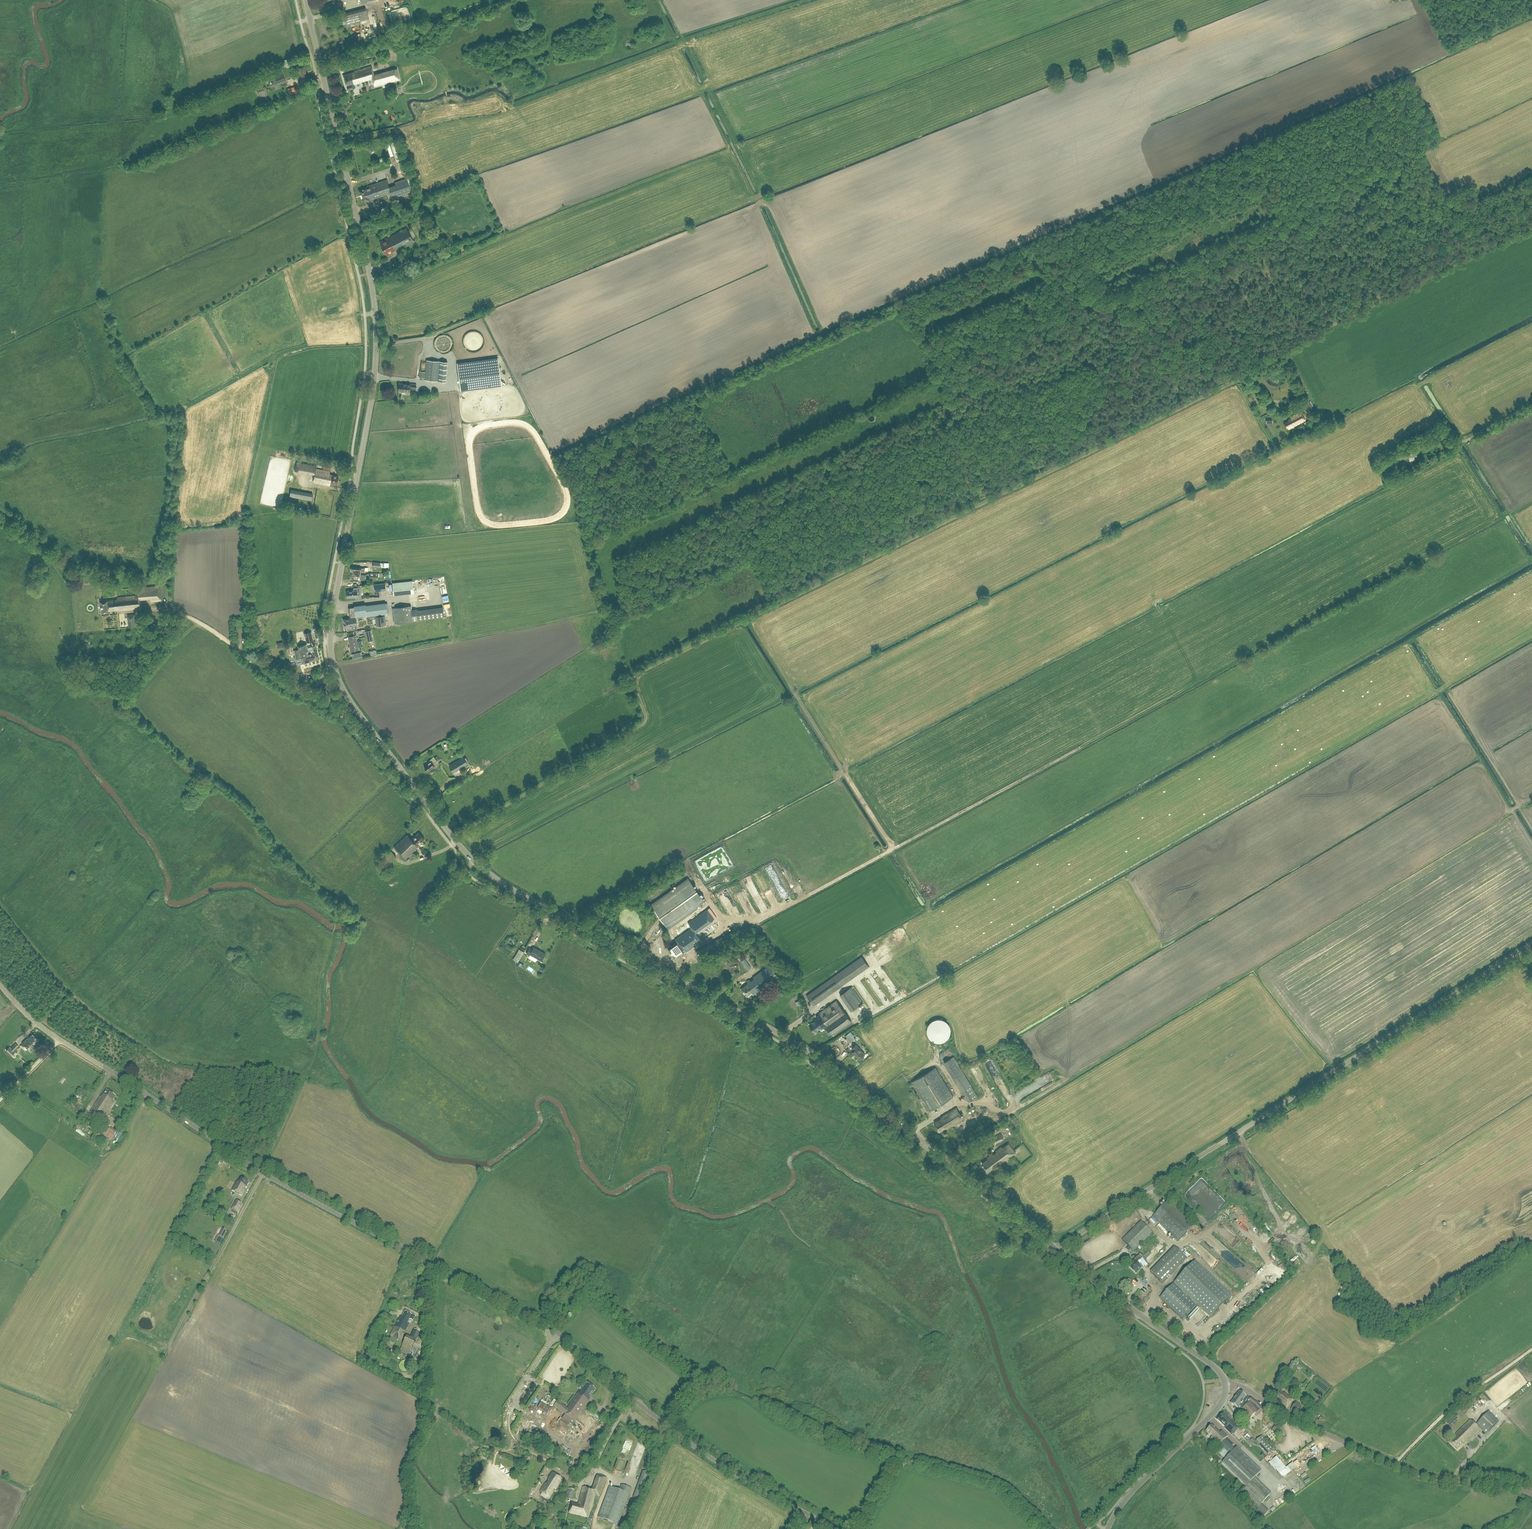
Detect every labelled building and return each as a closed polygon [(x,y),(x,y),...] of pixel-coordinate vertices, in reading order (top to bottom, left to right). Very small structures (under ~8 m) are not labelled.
[(347,25),(369,19),(366,7),(344,13),(347,25)] [(406,7),(392,12),(393,15),(407,9),(406,7)] [(302,80),(308,78),(304,66),(299,68),(302,80)] [(374,86),(400,79),(397,68),(374,75),(371,66),(355,71),(355,72),(343,75),(348,90),(355,88),(354,84),(372,78),(374,86)] [(269,78),(272,85),(285,81),(282,73),(278,75),(277,73),(270,76),(270,77),(269,78)] [(400,158),(395,143),(394,140),(390,142),(396,160),(400,158)] [(367,188),(359,190),(363,201),(370,199),(370,200),(391,193),(392,198),(411,191),(407,178),(395,182),(396,185),(389,187),(386,179),(366,186),(367,188)] [(387,256),(392,253),(392,252),(395,250),(396,251),(414,243),(407,228),(380,242),(382,245),(381,246),(384,253),(385,253),(387,256)] [(416,261),(428,255),(425,250),(413,256),(416,261)] [(403,257),(397,260),(400,266),(406,263),(403,257)] [(457,363),(461,391),(501,385),(498,357),(457,363)] [(440,361),(427,360),(425,380),(438,381),(440,361)] [(447,361),(440,361),(438,381),(446,381),(447,361)] [(410,384),(399,383),(398,390),(410,391),(410,388),(416,388),(416,384),(410,384)] [(1313,408),(1309,400),(1303,403),(1307,411),(1313,408)] [(1289,429),(1305,420),(1302,413),(1299,415),(1297,413),(1290,417),(1291,419),(1284,423),(1286,427),(1287,427),(1289,429)] [(1437,440),(1448,438),(1447,432),(1436,434),(1437,440)] [(1405,459),(1404,458),(1416,456),(1414,447),(1404,449),(1404,451),(1398,452),(1400,460),(1405,459)] [(337,484),(339,476),(329,474),(330,471),(316,468),(316,466),(297,462),(295,470),(315,474),(313,481),(330,485),(330,483),(337,484)] [(365,567),(364,567),(364,568),(352,567),(352,568),(351,568),(351,570),(352,571),(352,575),(360,576),(360,579),(365,579),(365,574),(360,574),(361,571),(365,572),(365,570),(368,571),(368,567),(365,567)] [(394,595),(414,592),(413,580),(393,582),(394,595)] [(117,610),(127,609),(141,608),(140,599),(150,598),(150,601),(163,600),(162,585),(135,587),(136,595),(117,597),(117,599),(100,601),(102,612),(108,612),(108,610),(117,610)] [(354,590),(347,590),(347,597),(357,596),(357,597),(361,597),(361,587),(354,588),(354,590)] [(421,600),(428,599),(428,589),(420,590),(420,592),(421,592),(421,600)] [(349,607),(350,616),(356,616),(356,615),(366,614),(366,616),(367,616),(367,619),(375,618),(376,625),(386,624),(385,615),(384,615),(384,614),(387,614),(386,604),(349,607)] [(443,607),(416,610),(416,609),(411,609),(411,605),(392,608),(394,623),(413,621),(444,617),(443,607)] [(136,627),(135,613),(128,614),(129,627),(136,627)] [(344,622),(344,626),(347,626),(347,630),(352,629),(352,625),(357,624),(356,617),(343,619),(344,622)] [(373,640),(371,629),(365,631),(367,641),(373,640)] [(350,651),(358,649),(356,638),(357,638),(357,637),(356,637),(356,635),(348,636),(350,651)] [(319,659),(316,650),(309,652),(307,643),(298,646),(299,649),(294,650),(295,654),(292,655),(293,659),(296,659),(301,657),(302,663),(319,659)] [(435,766),(434,766),(433,764),(437,761),(434,756),(430,760),(427,763),(427,764),(424,766),(428,771),(432,768),(435,766)] [(463,756),(449,765),(453,772),(457,770),(456,769),(460,767),(460,768),(468,764),(463,756)] [(418,846),(417,845),(424,838),(418,832),(412,839),(407,834),(394,847),(406,858),(418,846)] [(386,865),(396,856),(390,850),(380,860),(386,865)] [(695,867),(701,881),(707,878),(700,862),(695,865),(696,867),(695,867)] [(766,868),(768,873),(776,869),(773,864),(766,868)] [(751,876),(744,880),(755,899),(761,895),(751,876)] [(701,941),(700,939),(717,928),(714,924),(715,923),(712,919),(717,915),(713,908),(711,910),(709,908),(708,909),(706,908),(674,931),(672,928),(674,926),(672,924),(696,906),(696,907),(704,901),(688,878),(651,904),(660,917),(667,927),(668,926),(672,932),(671,933),(677,941),(667,947),(674,957),(684,950),(686,952),(701,941)] [(726,934),(707,944),(703,946),(696,950),(699,955),(708,950),(713,947),(722,943),(736,935),(733,930),(726,934)] [(541,960),(545,953),(533,947),(532,949),(530,947),(526,953),(529,955),(530,954),(541,960)] [(519,948),(513,959),(518,962),(524,951),(519,948)] [(814,1005),(869,966),(862,956),(807,995),(814,1005)] [(747,969),(751,967),(744,958),(741,960),(747,969)] [(750,980),(749,979),(747,981),(748,983),(740,988),(746,996),(752,992),(753,994),(778,976),(769,965),(753,977),(753,978),(750,980)] [(861,1003),(850,987),(840,995),(852,1010),(861,1003)] [(822,1015),(813,1021),(809,1024),(815,1032),(823,1026),(825,1029),(827,1027),(832,1034),(851,1021),(837,1000),(819,1012),(822,1015)] [(928,1034),(928,1036),(929,1037),(931,1039),(932,1040),(934,1041),(936,1042),(938,1042),(940,1042),(942,1042),(944,1041),(945,1040),(947,1039),(948,1037),(949,1036),(950,1034),(951,1032),(951,1030),(951,1028),(950,1026),(949,1024),(948,1022),(947,1021),(945,1020),(943,1019),(941,1018),(939,1018),(937,1018),(935,1019),(933,1020),(931,1021),(930,1022),(929,1024),(928,1026),(927,1028),(927,1030),(927,1032),(928,1034)] [(25,1039),(21,1043),(30,1051),(35,1045),(34,1044),(39,1039),(32,1033),(26,1040),(25,1039)] [(15,1051),(14,1050),(18,1046),(15,1042),(10,1047),(9,1046),(5,1050),(11,1055),(15,1051)] [(861,1049),(856,1044),(852,1048),(854,1050),(852,1052),(860,1059),(865,1054),(860,1049),(861,1049)] [(953,1078),(954,1077),(969,1101),(978,1095),(963,1071),(954,1056),(943,1062),(953,1078)] [(953,1096),(936,1067),(912,1082),(929,1111),(953,1096)] [(115,1097),(111,1094),(106,1091),(101,1098),(100,1097),(94,1106),(95,1106),(90,1113),(101,1120),(104,1116),(103,1116),(104,1113),(106,1114),(112,1105),(114,1101),(113,1100),(115,1097)] [(942,1118),(934,1122),(939,1131),(946,1127),(947,1128),(963,1118),(956,1107),(941,1117),(942,1118)] [(111,1139),(116,1131),(108,1125),(103,1133),(111,1139)] [(96,1131),(92,1137),(105,1146),(109,1139),(96,1131)] [(995,1144),(1004,1139),(1002,1133),(1001,1134),(1001,1132),(991,1137),(995,1144)] [(994,1169),(1016,1153),(1009,1143),(1003,1147),(1002,1146),(996,1150),(997,1152),(993,1154),(993,1153),(987,1157),(988,1158),(982,1163),(988,1171),(993,1167),(994,1169)] [(218,1168),(223,1170),(226,1165),(220,1162),(218,1168)] [(242,1196),(246,1189),(249,1183),(247,1182),(248,1182),(241,1178),(239,1181),(238,1180),(232,1191),(242,1196)] [(1177,1242),(1194,1225),(1169,1201),(1152,1218),(1177,1242)] [(238,1213),(242,1205),(236,1202),(232,1210),(238,1213)] [(1141,1222),(1122,1240),(1134,1252),(1152,1233),(1141,1222)] [(1162,1284),(1186,1260),(1174,1248),(1150,1272),(1162,1284)] [(1136,1258),(1128,1266),(1136,1275),(1145,1267),(1136,1258)] [(1160,1299),(1183,1321),(1197,1305),(1210,1318),(1231,1296),(1195,1261),(1160,1299)] [(390,1335),(400,1341),(404,1334),(402,1333),(403,1330),(405,1331),(409,1324),(407,1323),(409,1320),(413,1322),(415,1317),(405,1312),(402,1317),(400,1316),(390,1335)] [(399,1351),(408,1356),(413,1346),(415,1341),(420,1333),(414,1330),(410,1339),(407,1337),(399,1351)] [(395,1351),(398,1346),(388,1341),(386,1346),(395,1351)] [(408,1361),(407,1361),(404,1361),(403,1361),(402,1361),(401,1362),(400,1363),(399,1364),(399,1366),(399,1367),(399,1368),(400,1370),(401,1372),(402,1372),(403,1373),(404,1373),(405,1373),(406,1373),(407,1373),(409,1372),(410,1370),(411,1368),(411,1367),(411,1366),(411,1365),(410,1363),(409,1362),(408,1361)] [(579,1415),(589,1401),(587,1400),(595,1390),(586,1383),(581,1391),(579,1390),(568,1406),(567,1409),(557,1402),(553,1406),(563,1414),(563,1413),(574,1421),(577,1417),(576,1416),(578,1414),(579,1415)] [(1280,1403),(1286,1407),(1292,1399),(1284,1393),(1283,1394),(1279,1391),(1275,1397),(1281,1402),(1280,1403)] [(1257,1403),(1251,1398),(1249,1400),(1239,1392),(1237,1395),(1235,1398),(1230,1404),(1235,1407),(1233,1409),(1237,1412),(1239,1410),(1248,1421),(1257,1413),(1259,1414),(1260,1413),(1260,1414),(1264,1411),(1257,1403)] [(1507,1417),(1486,1398),(1484,1400),(1483,1399),(1479,1403),(1482,1406),(1478,1411),(1482,1414),(1488,1408),(1500,1419),(1502,1418),(1504,1420),(1507,1417)] [(1296,1403),(1291,1409),(1298,1414),(1302,1407),(1296,1403)] [(596,1411),(593,1415),(600,1419),(602,1416),(596,1411)] [(1486,1434),(1499,1422),(1489,1412),(1476,1425),(1486,1434)] [(550,1419),(553,1423),(560,1417),(557,1414),(550,1419)] [(1224,1428),(1232,1436),(1239,1428),(1232,1421),(1231,1421),(1223,1414),(1217,1420),(1225,1428),(1224,1428)] [(1455,1414),(1447,1421),(1446,1420),(1445,1422),(1446,1423),(1449,1427),(1459,1417),(1455,1414)] [(1470,1421),(1454,1436),(1455,1437),(1450,1443),(1457,1450),(1463,1444),(1464,1446),(1480,1430),(1470,1421)] [(1271,1494),(1255,1478),(1261,1471),(1237,1448),(1235,1450),(1232,1447),(1233,1445),(1226,1438),(1227,1437),(1222,1432),(1220,1433),(1212,1426),(1206,1432),(1212,1437),(1210,1440),(1220,1450),(1217,1453),(1225,1460),(1222,1464),(1246,1487),(1241,1492),(1258,1508),(1257,1509),(1264,1516),(1267,1512),(1260,1506),(1271,1494)] [(1277,1426),(1271,1430),(1278,1437),(1283,1433),(1277,1426)] [(580,1434),(575,1443),(579,1445),(584,1437),(580,1434)] [(1262,1436),(1255,1442),(1267,1455),(1273,1449),(1262,1436)] [(631,1452),(634,1441),(627,1439),(624,1450),(631,1452)] [(1273,1466),(1279,1461),(1276,1457),(1270,1462),(1273,1466)] [(1277,1469),(1280,1473),(1289,1466),(1286,1462),(1277,1469)] [(633,1498),(640,1501),(650,1474),(643,1472),(633,1498)] [(540,1496),(549,1501),(554,1492),(552,1492),(554,1489),(555,1490),(558,1485),(558,1484),(562,1478),(552,1473),(549,1479),(548,1479),(547,1481),(549,1482),(547,1485),(545,1484),(540,1492),(542,1493),(540,1496)] [(592,1490),(583,1487),(578,1505),(571,1503),(569,1513),(588,1518),(590,1511),(591,1510),(595,1495),(599,1496),(605,1480),(606,1477),(598,1474),(592,1490)] [(609,1487),(598,1517),(618,1525),(631,1489),(621,1485),(619,1491),(609,1487)]
